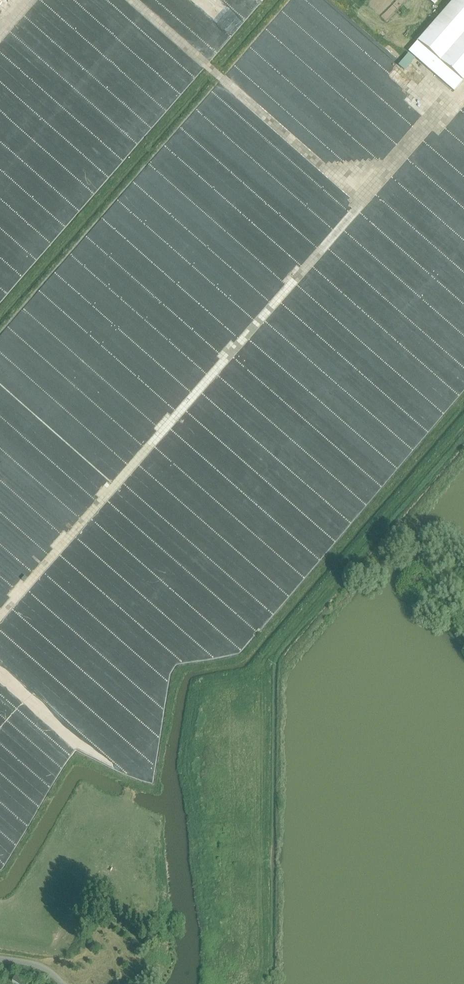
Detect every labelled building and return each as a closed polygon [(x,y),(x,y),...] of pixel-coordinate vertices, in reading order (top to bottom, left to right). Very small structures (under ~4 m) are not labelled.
[(408,51),(454,91),(463,80),(463,0),(454,0),(408,51)] [(16,983),(27,983),(28,983),(16,975),(12,981),(16,983)]
